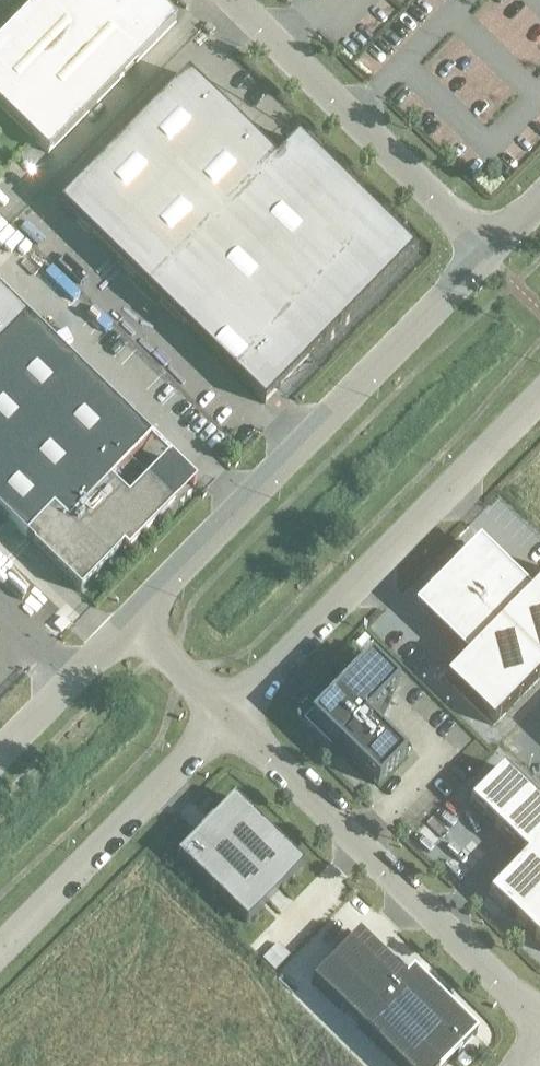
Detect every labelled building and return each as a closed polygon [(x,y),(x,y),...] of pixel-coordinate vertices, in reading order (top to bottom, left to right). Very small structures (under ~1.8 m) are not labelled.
[(176,23),(153,0),(40,0),(0,41),(0,107),(48,154),(176,23)] [(61,207),(60,208),(262,404),(263,404),(264,405),(412,253),(298,141),(297,142),(297,141),(276,163),(187,77),(187,78),(186,77),(60,206),(61,207)] [(123,550),(127,554),(175,506),(131,463),(156,436),(154,435),(150,439),(25,318),(0,344),(0,515),(53,567),(80,594),(123,550)] [(527,596),(478,548),(449,578),(539,666),(539,583),(527,596)] [(449,578),(421,607),(470,655),(446,680),(493,726),(539,678),(539,666),(449,578)] [(369,660),(330,700),(310,721),(377,786),(405,758),(366,720),(398,687),(369,660)] [(469,803),(525,857),(488,894),(539,945),(539,805),(503,768),(469,803)] [(233,800),(178,857),(246,924),(302,867),(233,800)] [(476,1035),(412,973),(405,981),(358,935),(311,983),(397,1065),(445,1065),(476,1035)] [(45,994),(54,1002),(66,990),(113,1036),(85,1065),(169,1065),(68,969),(45,994)] [(297,1065),(337,1065),(317,1046),(297,1065)]
